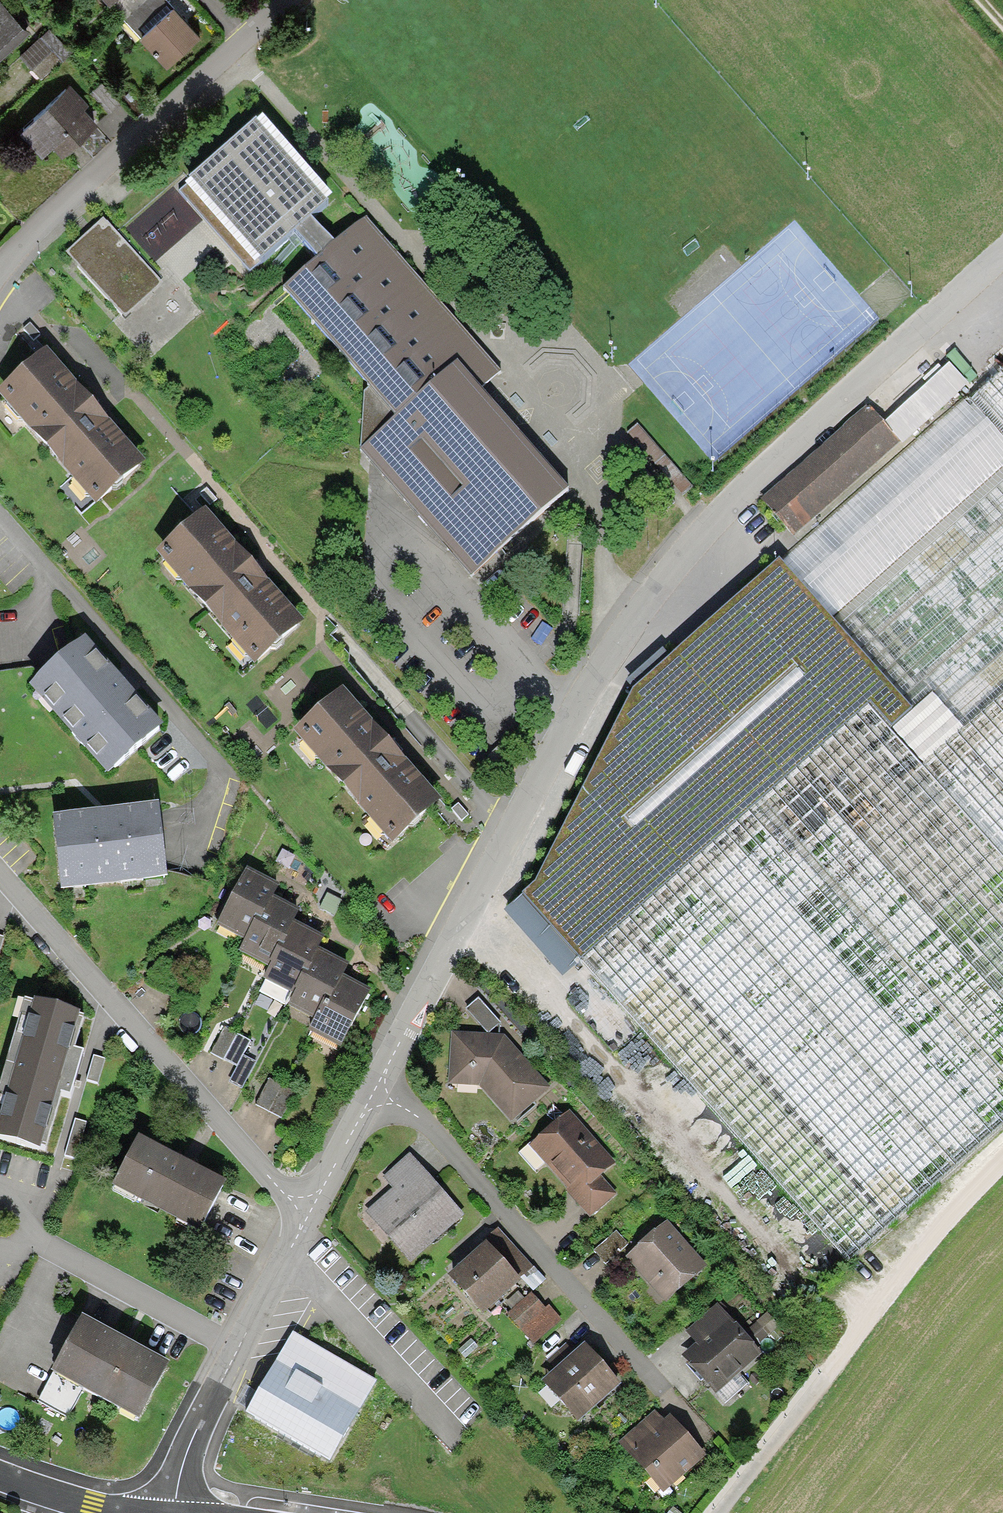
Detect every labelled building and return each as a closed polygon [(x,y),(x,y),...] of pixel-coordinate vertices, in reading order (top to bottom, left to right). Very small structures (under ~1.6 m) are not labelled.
[(32,30),(6,0),(0,0),(0,59),(32,30)] [(172,2),(170,0),(110,0),(139,33),(172,2)] [(172,2),(139,33),(166,62),(201,31),(173,1),(172,2)] [(49,28),(21,55),(44,79),(72,52),(49,28)] [(70,80),(19,127),(41,151),(52,142),(63,153),(99,119),(87,106),(91,102),(70,80)] [(327,204),(256,123),(178,191),(250,273),(294,234),(316,257),(333,242),(312,218),(327,204)] [(316,257),(285,286),(371,386),(364,391),(359,448),(470,576),(570,489),(478,383),(497,366),(364,213),(333,242),(316,257)] [(102,221),(67,253),(125,316),(160,284),(102,221)] [(0,390),(0,395),(96,505),(145,462),(46,350),(0,390)] [(977,377),(957,355),(884,421),(903,443),(977,377)] [(638,683),(528,892),(842,1251),(1002,1112),(1002,372),(638,683)] [(884,421),(871,405),(762,499),(794,536),(903,443),(884,421)] [(636,426),(624,437),(679,499),(692,487),(636,426)] [(206,488),(200,493),(209,505),(215,500),(206,488)] [(301,620),(206,510),(157,552),(252,661),(301,620)] [(119,676),(86,638),(31,685),(107,773),(162,725),(119,676)] [(343,686),(291,730),(388,843),(439,800),(343,686)] [(501,746),(488,757),(494,765),(507,753),(501,746)] [(459,803),(452,809),(461,820),(468,815),(459,803)] [(105,810),(55,816),(64,886),(163,874),(155,804),(105,810)] [(280,886),(247,867),(216,925),(246,940),(256,920),(261,922),(274,897),(280,886)] [(328,895),(321,907),(333,914),(339,901),(328,895)] [(295,922),(301,911),(274,897),(261,922),(256,920),(246,940),(239,952),(268,966),(279,944),(283,946),(295,922)] [(317,950),(324,936),(295,922),(283,946),(279,944),(268,966),(262,979),(291,994),(303,971),(306,973),(317,950)] [(343,977),(349,966),(317,950),(306,973),(303,971),(291,994),(286,1005),(313,1020),(323,1001),(329,1004),(343,977)] [(340,1048),(371,991),(343,977),(329,1004),(323,1001),(313,1020),(308,1031),(340,1048)] [(26,999),(0,1089),(0,1141),(44,1154),(61,1095),(70,1098),(77,1076),(84,1052),(74,1050),(83,1016),(26,999)] [(248,1042),(224,1031),(212,1057),(235,1068),(228,1082),(240,1088),(251,1063),(241,1058),(248,1042)] [(506,1035),(449,1031),(446,1085),(478,1085),(511,1124),(553,1085),(506,1035)] [(104,1059),(93,1056),(86,1080),(98,1083),(104,1059)] [(292,1092),(266,1080),(253,1105),(279,1118),(292,1092)] [(615,1156),(567,1106),(524,1147),(590,1216),(615,1192),(597,1173),(615,1156)] [(75,1119),(65,1155),(75,1159),(86,1122),(75,1119)] [(219,1183),(139,1141),(116,1184),(196,1226),(219,1183)] [(459,1211),(407,1153),(380,1177),(390,1188),(366,1210),(409,1257),(459,1211)] [(703,1266),(664,1224),(624,1261),(663,1304),(703,1266)] [(618,1231),(595,1251),(607,1265),(630,1245),(618,1231)] [(522,1277),(487,1240),(448,1276),(482,1313),(522,1277)] [(543,1311),(529,1296),(508,1315),(533,1344),(561,1319),(549,1306),(543,1311)] [(761,1359),(714,1309),(686,1335),(698,1347),(684,1360),(719,1398),(761,1359)] [(170,1367),(83,1321),(40,1400),(65,1414),(80,1385),(142,1419),(170,1367)] [(373,1380),(294,1334),(249,1410),(327,1456),(373,1380)] [(619,1384),(582,1344),(542,1381),(578,1421),(619,1384)] [(662,1423),(653,1414),(617,1446),(660,1493),(705,1452),(671,1415),(662,1423)]
